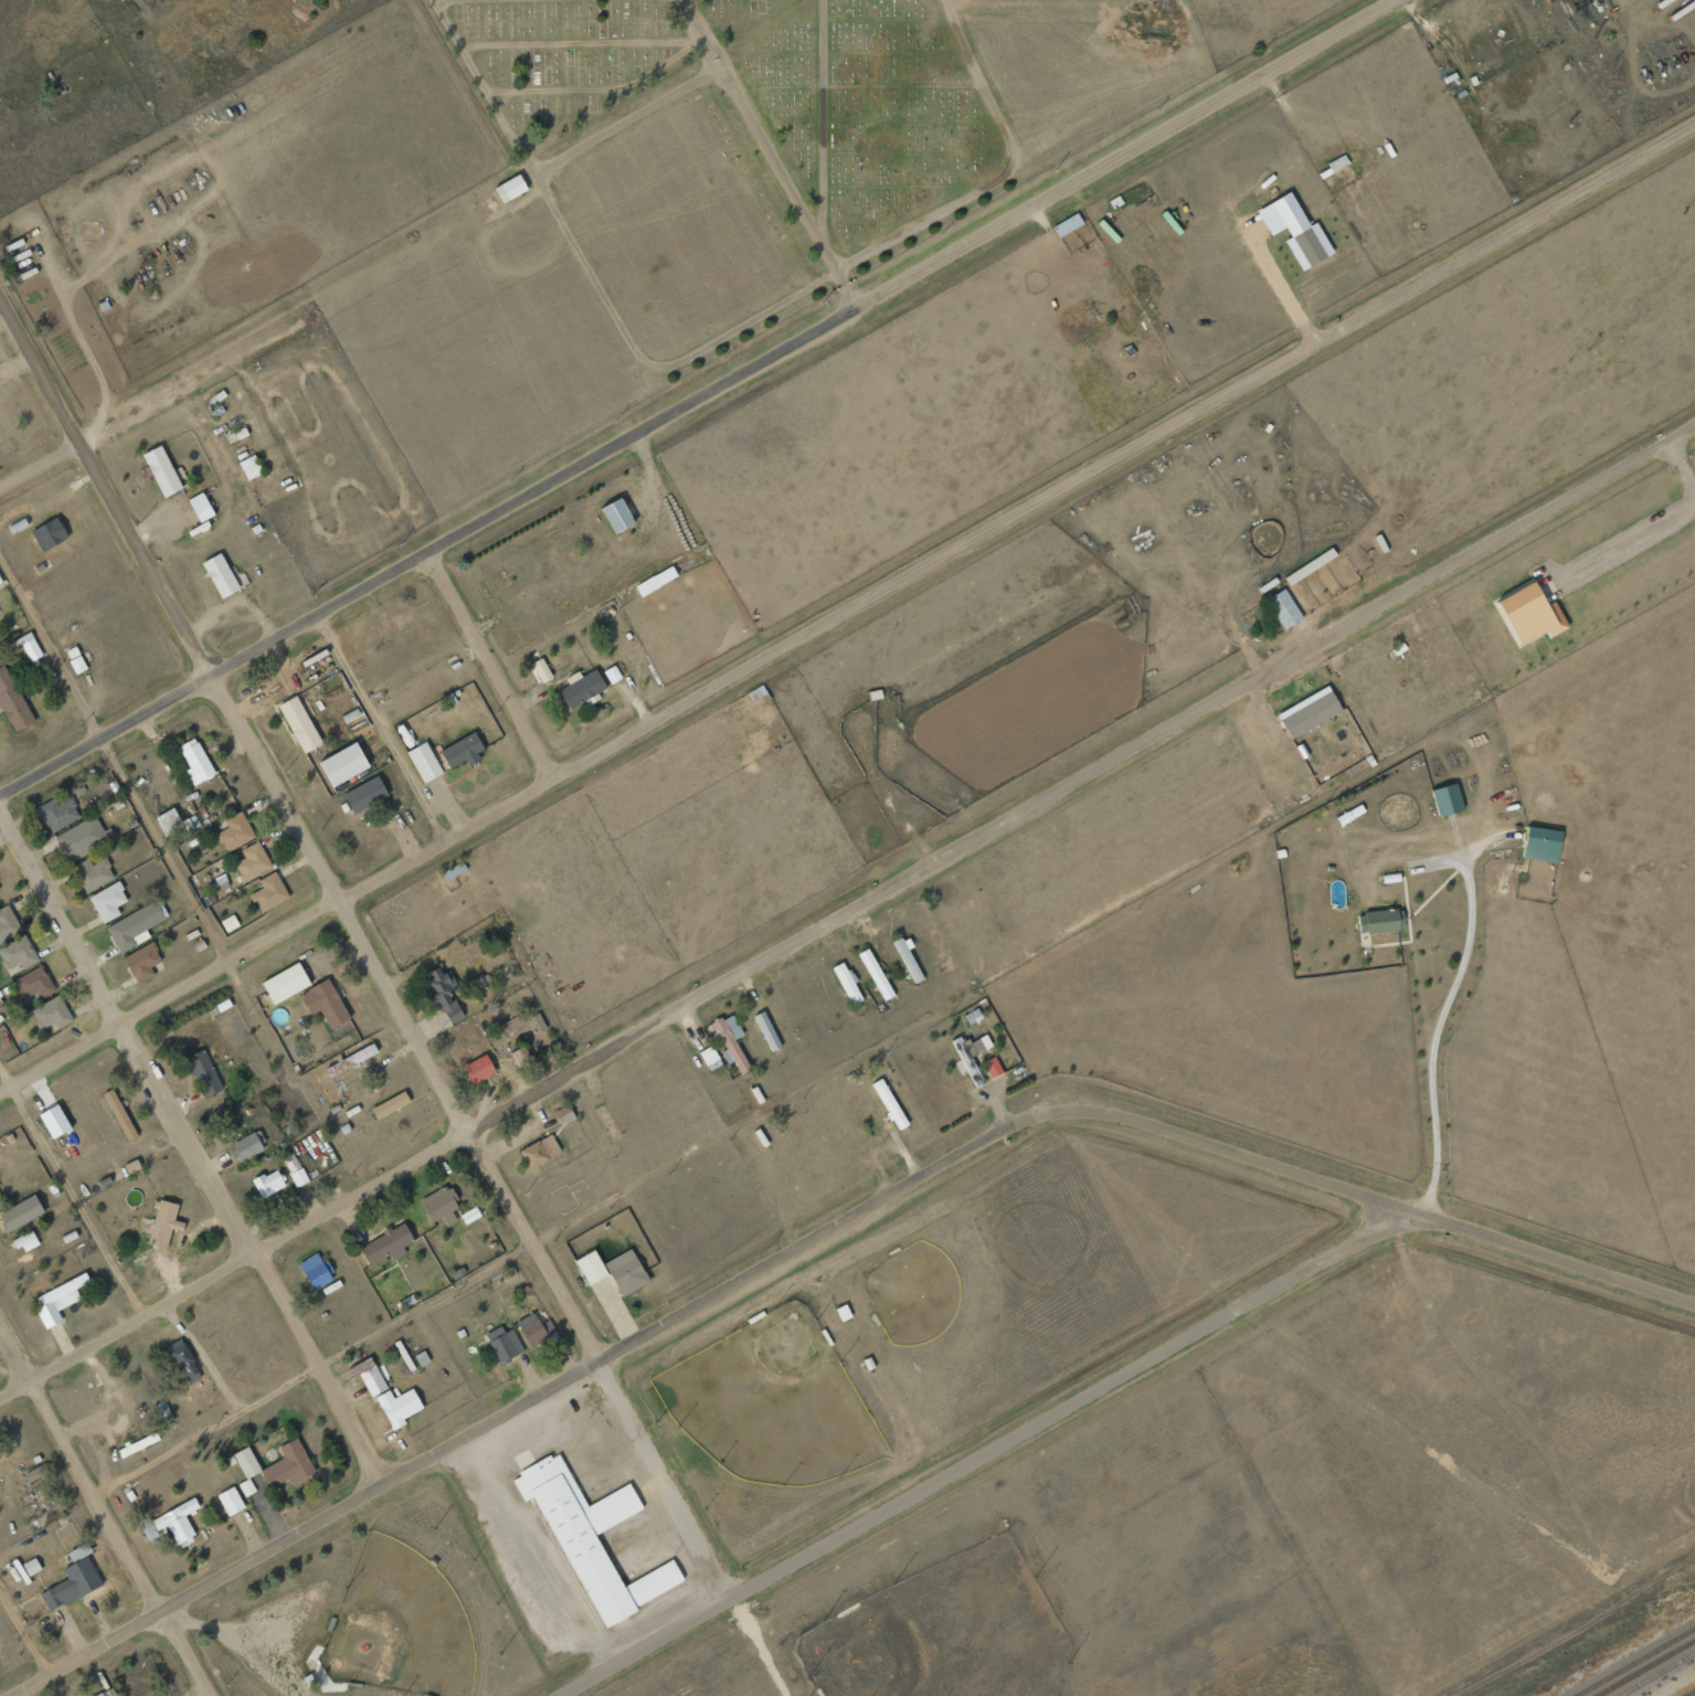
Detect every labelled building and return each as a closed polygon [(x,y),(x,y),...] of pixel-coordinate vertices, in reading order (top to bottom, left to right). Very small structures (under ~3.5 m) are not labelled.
[(502,202),(527,191),(519,174),(494,186),(502,202)] [(1256,209),(1269,235),(1287,226),(1307,266),(1324,257),(1291,191),(1256,209)] [(1052,225),(1058,237),(1083,224),(1077,212),(1052,225)] [(142,452),(163,496),(182,488),(161,443),(142,452)] [(247,479),(263,472),(254,454),(238,461),(247,479)] [(615,519),(635,508),(619,480),(610,485),(600,492),(615,519)] [(213,516),(204,491),(188,497),(197,521),(213,516)] [(614,532),(633,521),(620,496),(600,507),(614,532)] [(30,530),(41,550),(67,537),(56,516),(30,530)] [(231,566),(228,567),(220,551),(201,562),(221,598),(242,586),(231,566)] [(639,585),(677,564),(677,558),(671,552),(634,572),(639,585)] [(634,584),(640,595),(677,575),(671,564),(634,584)] [(1496,584),(1519,627),(1542,614),(1547,623),(1568,612),(1554,587),(1547,591),(1533,564),(1496,584)] [(1282,629),(1301,619),(1285,588),(1266,598),(1282,629)] [(30,660),(42,654),(30,631),(18,637),(30,660)] [(540,682),(551,677),(542,657),(531,662),(540,682)] [(13,731),(33,722),(5,663),(0,666),(0,704),(13,731)] [(622,677),(614,664),(603,670),(611,683),(622,677)] [(565,677),(568,684),(559,688),(569,708),(587,699),(587,700),(607,690),(596,668),(581,675),(578,670),(565,677)] [(1341,711),(1328,685),(1276,712),(1289,737),(1341,711)] [(279,702),(301,752),(320,744),(298,694),(279,702)] [(440,750),(449,768),(465,759),(468,765),(480,759),(476,752),(483,748),(474,732),(440,750)] [(189,768),(186,769),(192,784),(214,775),(197,736),(178,744),(189,768)] [(422,782),(442,773),(426,740),(407,750),(422,782)] [(368,768),(357,742),(319,758),(329,784),(368,768)] [(343,791),(351,811),(387,796),(378,776),(343,791)] [(1437,815),(1462,810),(1456,783),(1431,788),(1437,815)] [(37,806),(52,832),(82,815),(71,796),(57,804),(53,797),(37,806)] [(155,817),(165,835),(183,824),(173,806),(155,817)] [(226,852),(254,837),(240,810),(224,820),(227,827),(216,833),(226,852)] [(67,862),(116,839),(110,827),(103,830),(96,815),(54,835),(67,862)] [(1560,829),(1525,826),(1522,858),(1557,861),(1560,829)] [(241,849),(245,857),(233,863),(243,882),(273,866),(259,840),(241,849)] [(88,858),(72,866),(84,892),(114,878),(105,858),(91,864),(88,858)] [(440,870),(443,879),(466,870),(463,862),(440,870)] [(262,888),(251,892),(258,911),(288,899),(276,871),(258,878),(262,888)] [(88,896),(103,923),(120,914),(116,906),(128,900),(117,881),(88,896)] [(150,938),(146,928),(164,920),(155,901),(106,924),(119,952),(150,938)] [(20,933),(10,905),(0,908),(0,940),(20,933)] [(1359,932),(1403,930),(1402,909),(1364,911),(1364,923),(1359,923),(1359,932)] [(226,932),(239,925),(233,913),(220,920),(226,932)] [(37,962),(27,935),(0,946),(0,958),(4,968),(20,962),(21,967),(37,962)] [(922,979),(909,946),(912,945),(908,935),(895,940),(912,983),(922,979)] [(123,955),(136,983),(154,974),(150,966),(160,961),(151,942),(123,955)] [(893,995),(870,946),(859,951),(882,1000),(893,995)] [(844,960),(831,967),(852,1005),(864,998),(844,960)] [(310,984),(298,961),(261,981),(273,1004),(310,984)] [(13,977),(21,999),(36,993),(38,998),(54,992),(44,966),(13,977)] [(463,1018),(451,992),(458,989),(449,970),(442,974),(438,967),(427,972),(431,980),(424,984),(435,1008),(442,1005),(450,1023),(463,1018)] [(349,1020),(329,978),(299,992),(310,1015),(321,1010),(329,1028),(349,1020)] [(30,1010),(40,1029),(54,1022),(57,1028),(73,1020),(59,994),(30,1010)] [(780,1047),(765,1010),(755,1014),(770,1051),(780,1047)] [(740,1073),(750,1068),(734,1038),(743,1033),(731,1011),(706,1025),(714,1040),(719,1037),(725,1048),(720,1051),(727,1063),(733,1060),(740,1073)] [(546,1028),(539,1013),(527,1018),(535,1034),(546,1028)] [(527,1027),(520,1014),(502,1023),(509,1037),(527,1027)] [(959,1036),(951,1040),(961,1061),(992,1047),(986,1033),(963,1044),(959,1036)] [(335,1059),(336,1062),(325,1067),(329,1076),(379,1056),(374,1043),(335,1059)] [(202,1097),(221,1088),(204,1048),(185,1057),(202,1097)] [(525,1066),(519,1052),(513,1054),(518,1068),(525,1066)] [(462,1065),(472,1084),(495,1072),(486,1053),(462,1065)] [(1003,1072),(995,1055),(982,1061),(990,1078),(1003,1072)] [(125,1140),(136,1136),(113,1087),(103,1092),(125,1140)] [(370,1107),(376,1119),(410,1104),(405,1091),(370,1107)] [(228,1143),(237,1162),(267,1149),(258,1130),(228,1143)] [(560,1154),(552,1134),(519,1148),(527,1167),(560,1154)] [(295,1186),(307,1181),(295,1152),(283,1157),(295,1186)] [(285,1186),(277,1168),(252,1179),(260,1198),(285,1186)] [(443,1216),(447,1225),(456,1221),(451,1210),(458,1207),(449,1185),(420,1197),(431,1222),(443,1216)] [(34,1194),(0,1212),(0,1219),(7,1232),(43,1212),(34,1194)] [(166,1247),(171,1228),(182,1231),(184,1222),(174,1219),(178,1204),(159,1199),(148,1242),(166,1247)] [(460,1213),(464,1223),(480,1216),(476,1206),(460,1213)] [(371,1267),(392,1256),(393,1259),(405,1253),(402,1246),(413,1240),(404,1222),(359,1245),(371,1267)] [(14,1238),(21,1253),(39,1244),(32,1230),(14,1238)] [(649,1281),(630,1248),(603,1264),(622,1297),(649,1281)] [(588,1285),(608,1274),(594,1249),(575,1260),(588,1285)] [(312,1290),(332,1281),(318,1252),(299,1262),(312,1290)] [(44,1328),(62,1321),(57,1310),(80,1300),(75,1288),(90,1282),(86,1274),(35,1295),(39,1306),(36,1308),(44,1328)] [(548,1319),(540,1324),(532,1312),(515,1322),(530,1347),(556,1331),(548,1319)] [(524,1351),(511,1328),(504,1332),(500,1325),(484,1334),(501,1364),(524,1351)] [(165,1347),(188,1385),(203,1376),(180,1338),(165,1347)] [(419,1366),(429,1362),(424,1351),(414,1355),(419,1366)] [(387,1388),(375,1365),(359,1374),(371,1397),(387,1388)] [(375,1396),(392,1430),(405,1423),(403,1418),(422,1408),(412,1388),(393,1398),(389,1389),(375,1396)] [(163,1422),(173,1417),(164,1400),(154,1405),(163,1422)] [(116,1449),(120,1457),(159,1440),(155,1431),(116,1449)] [(261,1469),(269,1488),(290,1478),(293,1483),(314,1473),(298,1437),(279,1446),(284,1458),(261,1469)] [(518,1458),(520,1461),(511,1466),(523,1488),(533,1482),(605,1612),(685,1568),(671,1544),(624,1570),(596,1522),(643,1496),(628,1470),(590,1491),(560,1439),(552,1443),(550,1440),(518,1458)] [(249,1476),(260,1471),(249,1447),(232,1455),(244,1480),(238,1483),(245,1496),(256,1491),(249,1476)] [(27,1481),(48,1472),(44,1464),(24,1473),(27,1481)] [(245,1507),(233,1485),(216,1494),(228,1516),(245,1507)] [(185,1514),(199,1508),(195,1499),(151,1518),(156,1530),(168,1525),(178,1548),(196,1540),(185,1514)] [(139,1520),(147,1541),(157,1536),(149,1516),(139,1520)] [(67,1552),(71,1562),(91,1553),(86,1543),(67,1552)] [(48,1611),(101,1585),(87,1556),(63,1568),(68,1579),(39,1592),(48,1611)] [(28,1576),(41,1569),(35,1557),(22,1564),(28,1576)]
